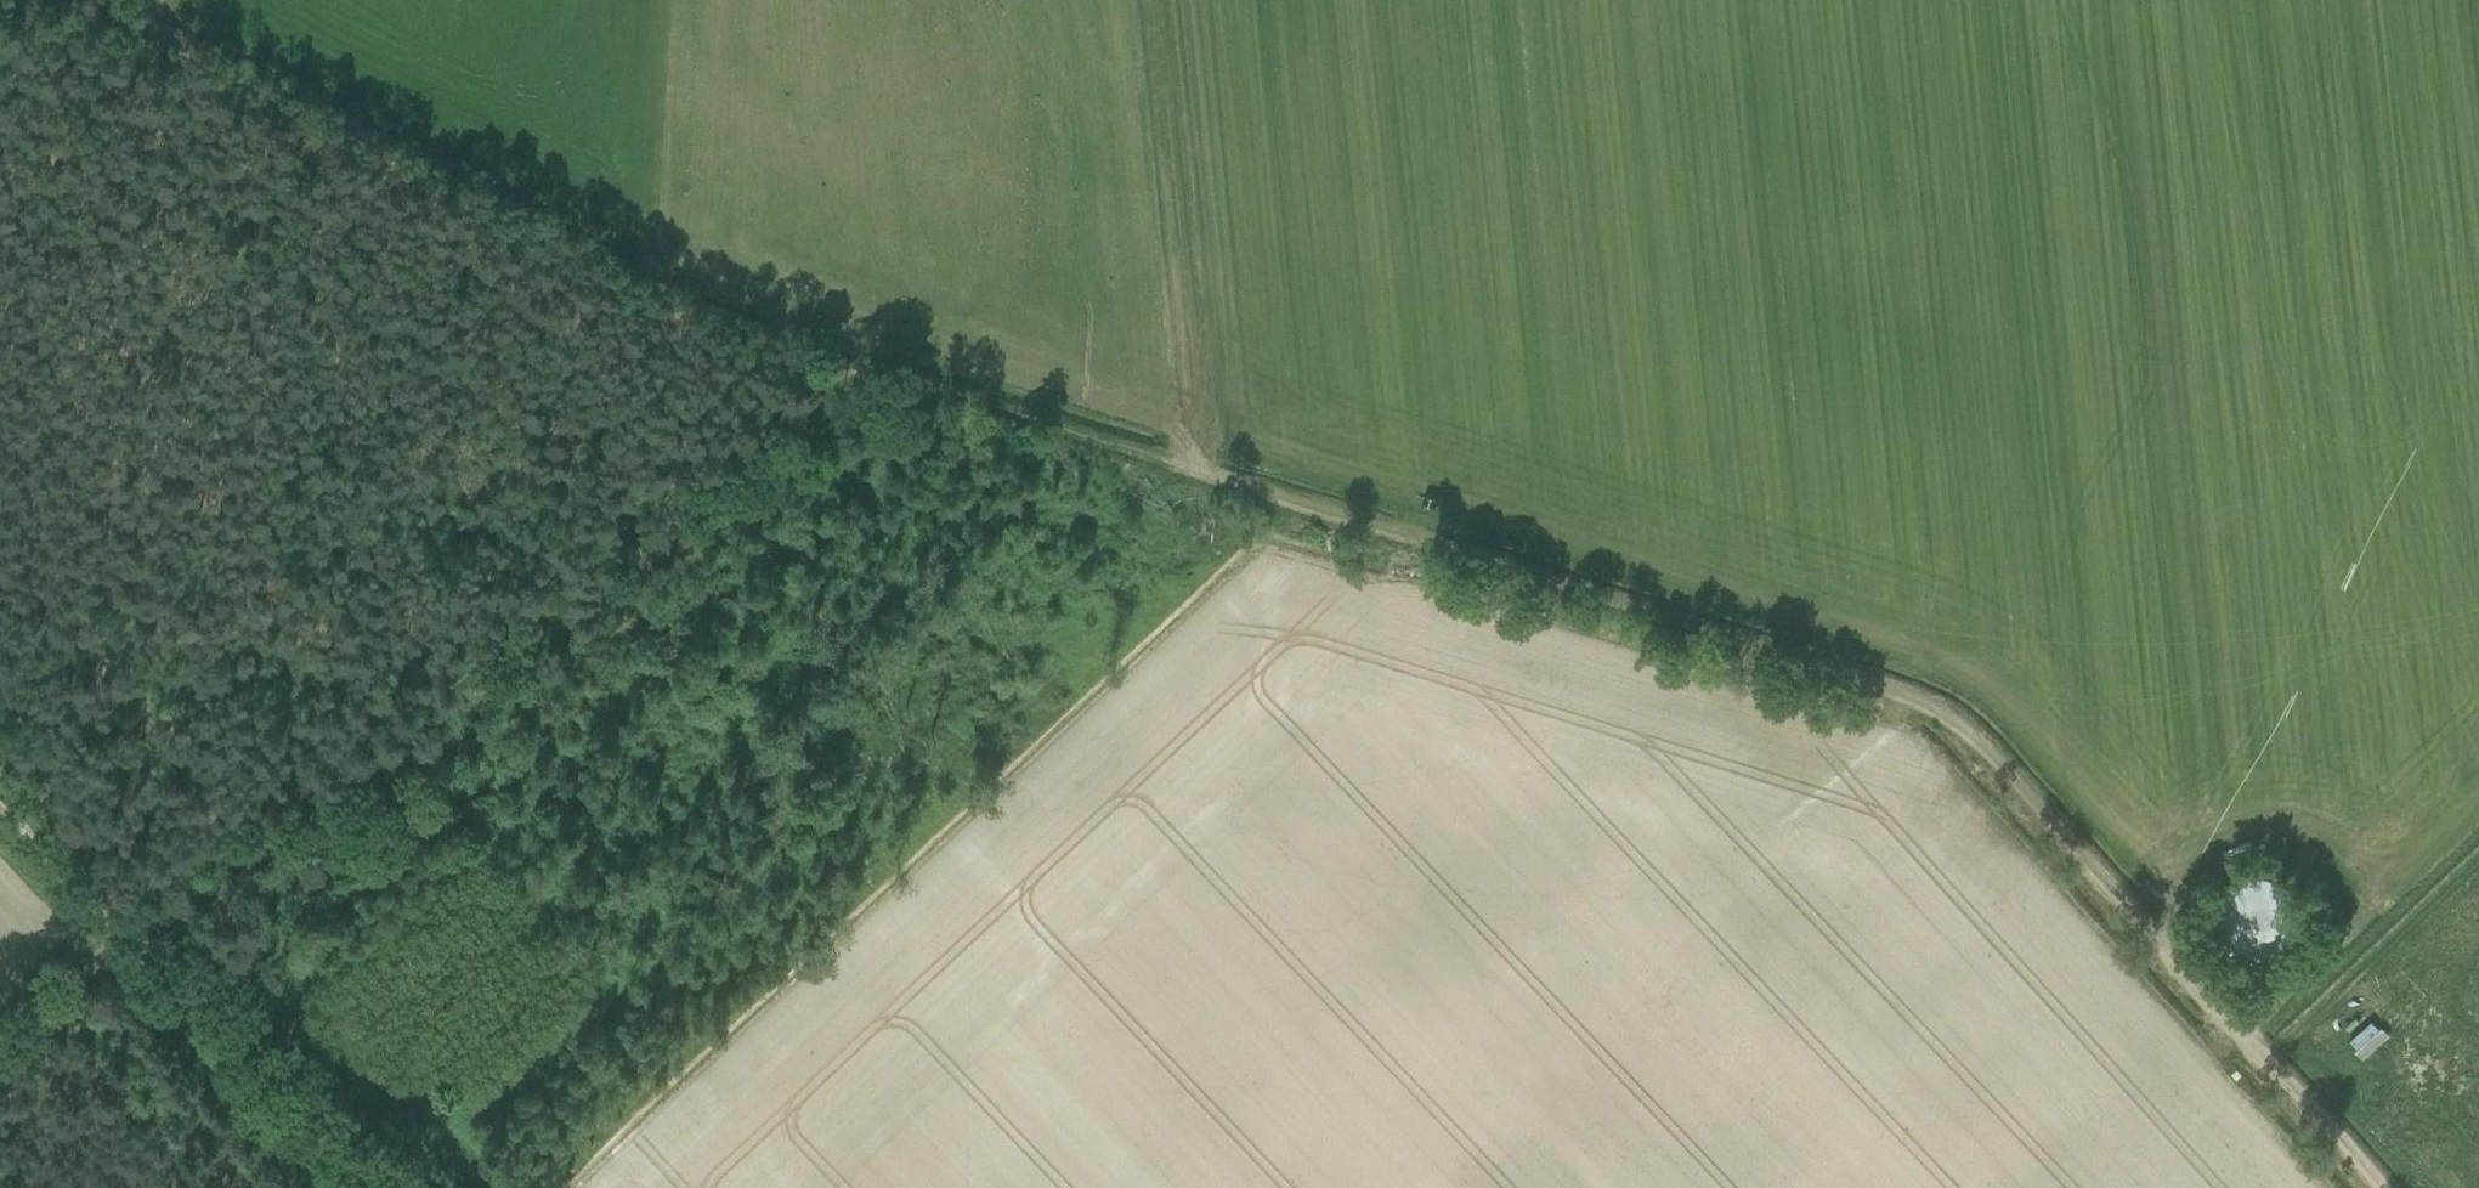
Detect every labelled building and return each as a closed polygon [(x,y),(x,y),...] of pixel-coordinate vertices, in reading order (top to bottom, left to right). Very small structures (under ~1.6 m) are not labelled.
[(2298,918),(2298,917),(2298,909),(2295,901),(2292,894),(2287,888),(2281,882),(2274,878),(2265,874),(2257,873),(2248,873),(2240,875),(2231,879),(2224,885),(2217,892),(2214,898),(2211,907),(2210,917),(2210,925),(2213,933),(2217,942),(2222,948),(2229,954),(2236,958),(2243,960),(2254,962),(2264,961),(2271,958),(2279,954),(2285,949),(2290,943),(2295,934),(2297,927),(2298,918)] [(2374,1017),(2347,1038),(2362,1057),(2389,1036),(2374,1017)]
